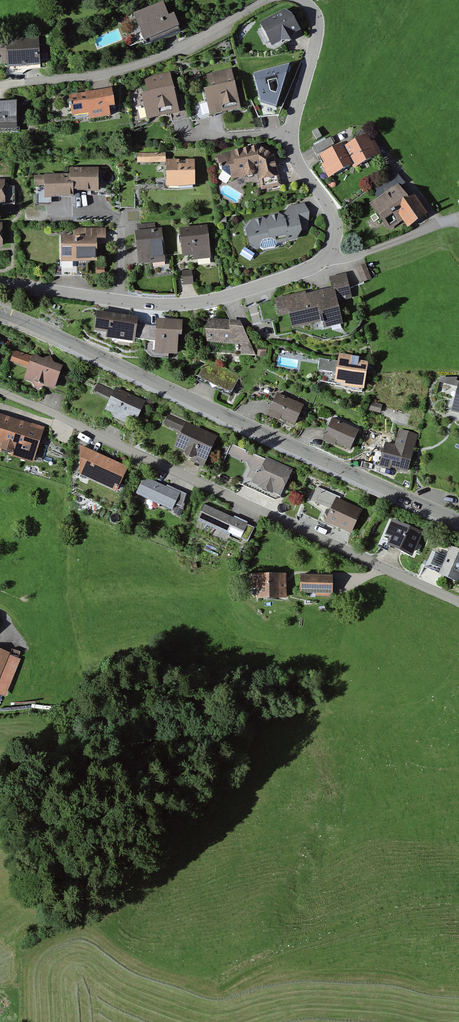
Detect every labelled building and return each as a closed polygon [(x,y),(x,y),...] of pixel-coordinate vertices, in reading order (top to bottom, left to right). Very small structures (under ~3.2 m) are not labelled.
[(161,2),(134,13),(146,43),(176,31),(171,19),(174,18),(172,13),(167,15),(161,2)] [(283,14),(262,25),(272,44),(281,39),(289,42),(292,33),(297,31),(291,19),(287,21),(283,14)] [(0,41),(0,54),(2,53),(2,64),(8,64),(8,66),(40,64),(39,51),(44,50),(44,45),(39,46),(38,39),(0,41)] [(259,98),(255,99),(258,115),(276,111),(289,65),(253,75),(259,98)] [(239,107),(231,71),(208,77),(211,90),(205,92),(207,98),(189,103),(191,114),(192,118),(239,107)] [(170,75),(146,81),(149,95),(142,96),(148,118),(171,113),(172,118),(191,114),(189,103),(188,98),(176,101),(170,75)] [(86,96),(70,98),(72,115),(89,113),(90,119),(109,116),(108,107),(114,107),(111,90),(86,94),(86,96)] [(0,104),(0,131),(16,131),(16,104),(0,104)] [(366,137),(345,148),(353,164),(355,167),(374,156),(378,160),(385,152),(373,143),(370,144),(366,137)] [(312,147),(316,154),(334,144),(330,138),(312,147)] [(353,164),(345,148),(343,145),(322,156),(326,164),(329,165),(334,174),(353,164)] [(222,172),(231,178),(246,175),(249,176),(252,176),(254,173),(259,172),(263,188),(278,184),(273,157),(258,148),(233,153),(233,154),(219,157),(222,172)] [(138,154),(138,162),(165,162),(165,154),(138,154)] [(193,162),(168,162),(168,185),(194,185),(193,162)] [(106,170),(71,170),(71,177),(71,190),(106,190),(106,170)] [(71,177),(36,177),(36,188),(46,188),(46,197),(72,197),(71,190),(71,177)] [(3,203),(3,205),(15,205),(14,188),(3,188),(3,183),(0,183),(0,203),(3,203)] [(425,214),(414,198),(405,204),(396,191),(374,205),(389,226),(402,217),(408,226),(425,214)] [(263,219),(254,221),(251,226),(252,234),(250,238),(250,243),(256,247),(260,246),(260,248),(263,250),(275,247),(276,245),(276,243),(295,239),(300,232),(300,230),(305,229),(304,226),(300,227),(298,221),(308,219),(305,205),(289,209),(283,219),(278,215),(270,217),(267,222),(263,219)] [(138,233),(136,234),(140,263),(152,262),(152,260),(163,258),(160,231),(156,232),(155,223),(137,225),(138,233)] [(207,227),(180,230),(182,250),(186,250),(186,253),(189,255),(194,255),(194,256),(197,259),(210,258),(207,227)] [(62,255),(76,255),(76,260),(88,260),(88,258),(96,258),(96,244),(93,244),(93,230),(76,230),(76,238),(62,238),(62,255)] [(368,263),(358,265),(363,282),(373,279),(368,263)] [(194,283),(193,269),(183,270),(184,284),(194,283)] [(305,294),(276,301),(279,315),(289,312),(292,326),(312,322),(311,319),(320,317),(321,323),(323,323),(324,327),(341,323),(336,301),(351,298),(346,275),(330,278),(333,290),(306,296),(305,294)] [(131,319),(98,314),(96,331),(108,337),(113,338),(113,335),(120,336),(120,334),(134,336),(134,338),(150,341),(151,326),(135,323),(135,324),(131,323),(131,319)] [(163,321),(163,327),(158,327),(158,326),(151,326),(150,341),(158,341),(158,352),(176,353),(178,332),(181,332),(181,322),(163,321)] [(239,323),(209,321),(208,352),(253,354),(239,323)] [(63,368),(18,352),(13,366),(23,370),(18,382),(53,394),(63,368)] [(364,364),(336,359),(331,387),(359,391),(364,364)] [(199,363),(192,379),(230,396),(237,380),(199,363)] [(455,381),(447,413),(458,417),(458,382),(455,381)] [(144,401),(96,382),(90,395),(106,401),(100,415),(132,429),(144,401)] [(301,404),(272,392),(263,413),(292,425),(301,404)] [(216,434),(167,413),(162,425),(177,431),(168,453),(202,467),(216,434)] [(0,418),(0,457),(27,466),(39,432),(0,418)] [(358,436),(330,420),(318,441),(346,457),(358,436)] [(403,475),(417,436),(402,430),(396,446),(384,442),(375,465),(403,475)] [(290,468),(231,442),(226,453),(248,463),(239,483),(276,500),(290,468)] [(122,466),(75,449),(64,478),(112,496),(122,466)] [(178,498),(143,481),(133,501),(168,518),(178,498)] [(358,509),(333,498),(322,524),(347,535),(358,509)] [(250,525),(202,506),(194,524),(242,544),(250,525)] [(416,532),(392,522),(382,546),(407,556),(416,532)] [(448,548),(435,577),(457,587),(458,583),(458,553),(448,548)] [(254,573),(255,605),(282,604),(281,573),(254,573)] [(329,575),(295,577),(296,601),(330,599),(329,575)] [(0,653),(0,699),(6,701),(21,661),(0,653)]
